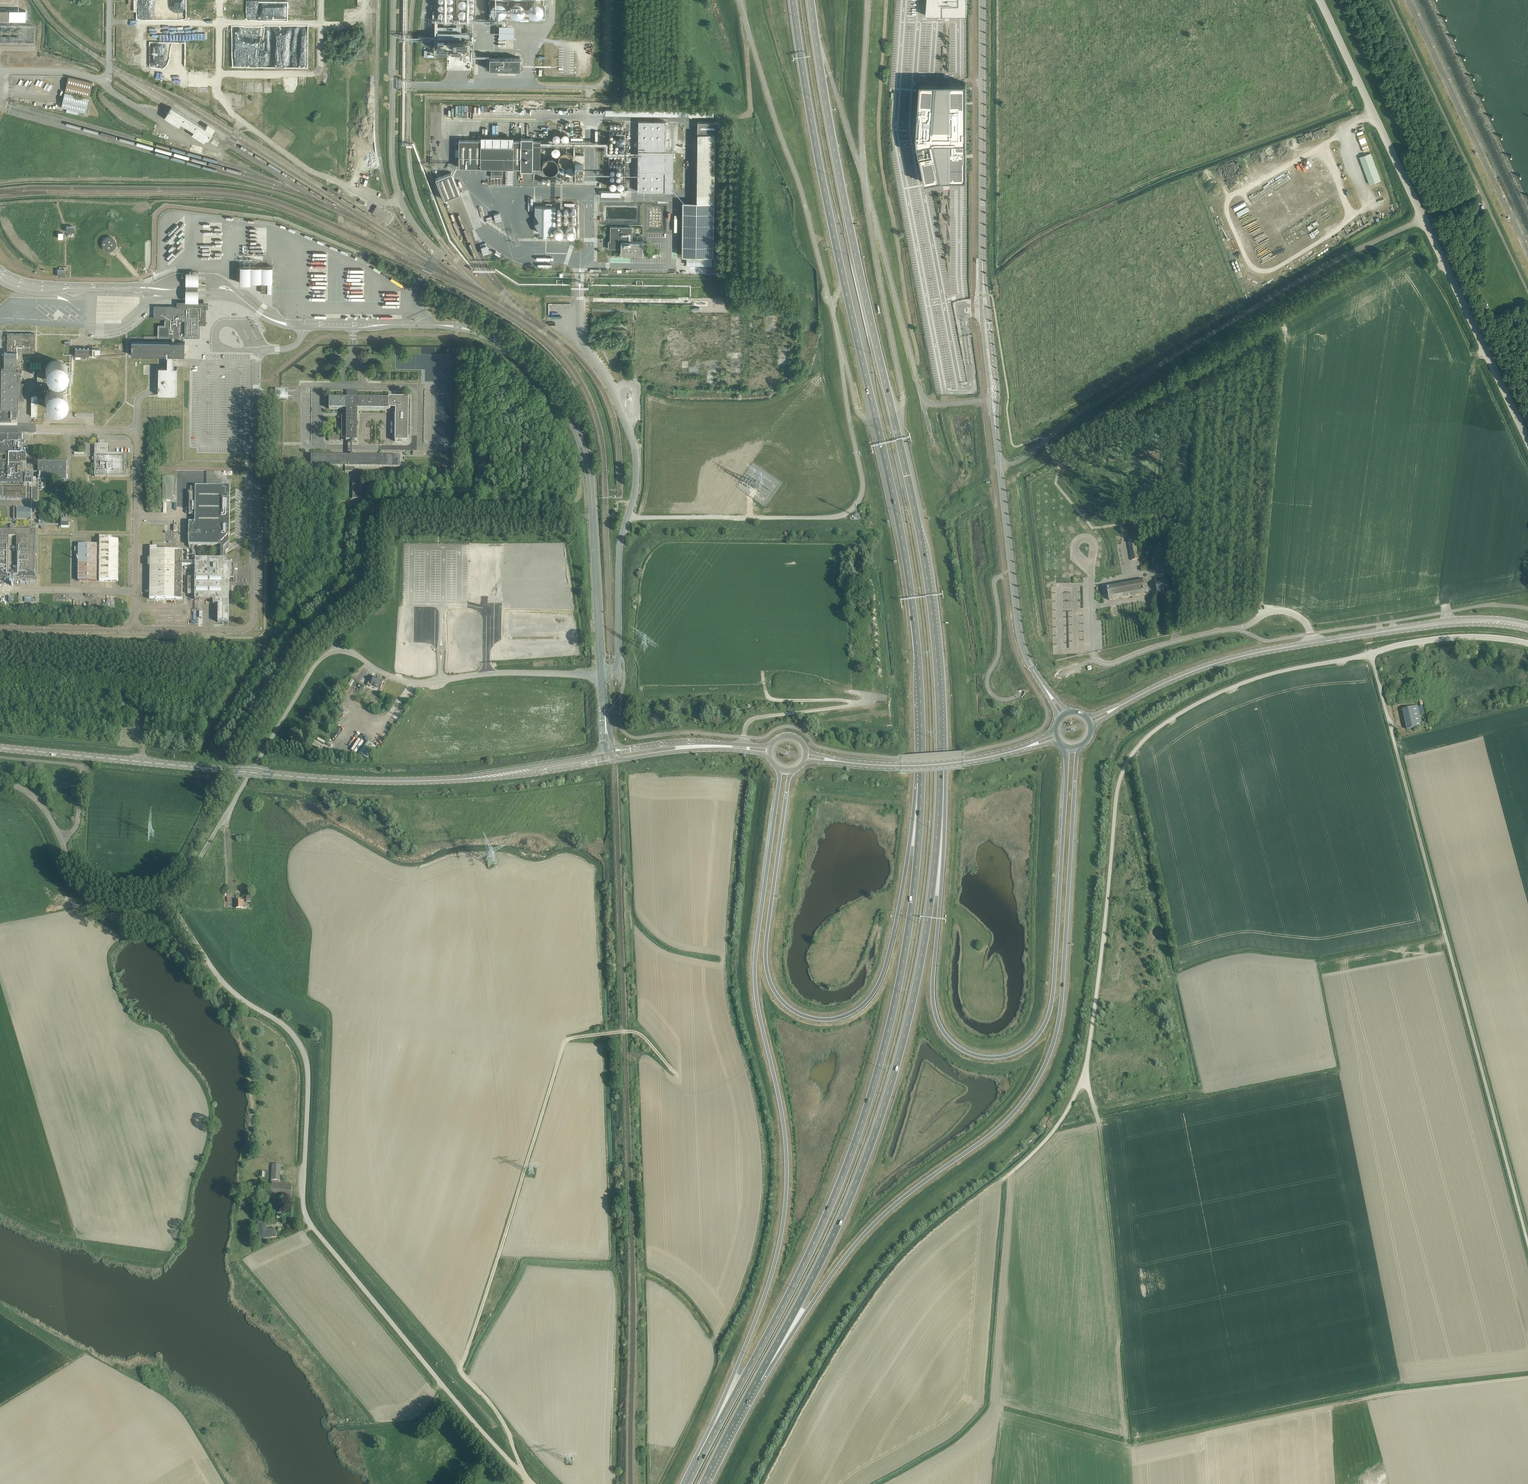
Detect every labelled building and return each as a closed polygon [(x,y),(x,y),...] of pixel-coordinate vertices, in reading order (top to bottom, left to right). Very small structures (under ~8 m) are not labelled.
[(442,2),(445,3),(442,9),(442,10),(445,11),(448,11),(450,12),(454,12),(457,11),(458,9),(456,3),(458,2),(458,1),(457,0),(443,0),(442,2)] [(522,12),(529,9),(530,3),(534,3),(533,6),(536,13),(539,13),(548,10),(548,3),(547,0),(513,0),(515,6),(517,12),(522,12)] [(925,15),(966,15),(966,0),(927,0),(925,15)] [(461,26),(437,26),(437,50),(470,50),(470,32),(461,32),(461,26)] [(489,62),(487,62),(487,65),(489,65),(489,69),(520,70),(520,58),(497,58),(497,54),(494,54),(494,58),(489,58),(489,62)] [(67,92),(89,97),(92,82),(68,77),(65,91),(66,92),(65,92),(64,92),(61,107),(85,113),(89,98),(67,93),(67,92)] [(917,130),(917,133),(917,140),(918,147),(921,161),(925,183),(932,181),(936,181),(942,180),(957,180),(958,180),(966,180),(966,171),(966,154),(966,140),(966,106),(966,83),(949,83),(945,83),(931,83),(927,83),(920,83),(920,89),(919,104),(918,118),(917,125),(917,130)] [(449,108),(449,114),(461,114),(461,105),(455,105),(455,108),(449,108)] [(208,140),(212,132),(171,107),(165,117),(179,126),(181,123),(194,131),(192,134),(204,142),(206,138),(208,140)] [(666,192),(674,192),(674,152),(675,131),(666,131),(666,121),(639,121),(638,191),(666,192)] [(714,202),(714,133),(717,133),(718,125),(698,125),(697,132),(699,132),(698,201),(684,201),(684,202),(683,256),(713,256),(714,202)] [(1309,133),(1310,136),(1326,130),(1325,127),(1309,133)] [(557,139),(557,138),(557,137),(557,136),(555,134),(554,133),(552,133),(551,133),(550,134),(549,134),(548,136),(548,137),(547,138),(548,139),(548,140),(549,141),(550,142),(552,142),(554,142),(556,141),(556,140),(557,139)] [(567,139),(567,138),(567,137),(567,136),(566,134),(565,134),(564,133),(563,133),(561,133),(560,134),(559,134),(558,136),(558,137),(558,138),(558,139),(558,140),(559,141),(561,142),(563,142),(564,142),(566,141),(567,140),(567,139)] [(520,168),(521,141),(514,141),(514,137),(481,137),(481,140),(472,140),(459,140),(459,142),(459,149),(454,149),(454,156),(459,156),(459,167),(472,167),(481,167),(481,168),(491,168),(491,173),(491,177),(502,177),(502,173),(502,168),(514,168),(520,168)] [(533,168),(533,141),(521,141),(520,168),(533,168)] [(540,168),(541,141),(533,141),(533,168),(538,168),(540,168)] [(572,160),(572,159),(572,158),(571,157),(571,156),(570,155),(568,153),(567,153),(566,153),(564,153),(563,153),(562,153),(561,154),(560,155),(560,156),(559,158),(559,159),(559,160),(559,161),(560,162),(561,164),(562,165),(564,165),(565,166),(566,165),(568,165),(569,165),(570,164),(571,163),(571,162),(572,160)] [(558,170),(558,168),(558,167),(557,166),(556,164),(555,163),(554,162),(553,161),(552,161),(550,161),(549,161),(547,161),(546,162),(544,163),(543,164),(543,165),(542,167),(542,168),(542,170),(543,171),(543,173),(544,174),(545,175),(547,176),(549,176),(551,176),(553,176),(554,175),(555,174),(556,173),(557,171),(558,170)] [(576,163),(576,168),(576,177),(584,177),(584,169),(585,164),(576,163)] [(435,178),(443,200),(451,197),(456,195),(457,194),(459,193),(451,172),(448,173),(448,174),(443,175),(435,178)] [(373,212),(390,223),(395,215),(378,204),(373,212)] [(1308,225),(1310,228),(1320,223),(1318,220),(1308,225)] [(621,254),(642,254),(643,241),(632,241),(632,227),(610,227),(610,241),(608,241),(608,249),(621,249),(621,254)] [(1297,231),(1292,234),(1295,239),(1300,237),(1297,231)] [(115,245),(116,243),(116,242),(115,241),(115,239),(114,238),(113,237),(111,236),(110,236),(109,236),(107,236),(106,236),(104,237),(103,238),(102,239),(102,240),(101,242),(101,243),(101,244),(101,246),(102,247),(103,248),(104,249),(105,250),(107,250),(108,251),(109,250),(111,250),(112,249),(113,249),(114,248),(115,246),(115,245)] [(316,259),(327,259),(327,255),(330,255),(330,251),(316,251),(316,259)] [(709,259),(684,259),(684,267),(709,267),(709,259)] [(1238,266),(1241,265),(1238,259),(1233,261),(1236,267),(1237,271),(1239,270),(1238,266)] [(276,280),(276,262),(243,261),(243,279),(276,280)] [(186,273),(186,286),(187,286),(198,287),(199,287),(199,274),(191,273),(186,273)] [(273,291),(273,281),(269,281),(269,284),(265,284),(264,289),(269,289),(269,291),(273,291)] [(187,291),(186,291),(186,304),(199,304),(199,291),(198,291),(187,291)] [(171,337),(171,342),(174,342),(174,337),(179,337),(179,320),(185,320),(185,337),(197,338),(198,325),(206,325),(206,304),(199,304),(186,304),(181,304),(181,306),(153,306),(153,318),(164,318),(164,325),(158,325),(158,337),(171,337)] [(7,333),(7,352),(4,352),(4,368),(1,368),(0,409),(0,421),(12,421),(12,417),(17,417),(18,401),(20,401),(20,372),(18,372),(18,369),(22,369),(22,352),(34,352),(34,334),(7,333)] [(131,344),(128,343),(128,353),(131,353),(131,355),(168,356),(174,356),(184,356),(185,342),(174,342),(171,342),(131,342),(131,344)] [(174,356),(168,356),(167,368),(159,367),(159,395),(177,395),(177,368),(174,368),(174,356)] [(46,377),(47,380),(50,382),(53,384),(57,384),(60,383),(64,381),(66,378),(67,375),(67,372),(66,368),(64,366),(62,363),(59,362),(55,362),(52,363),(49,364),(47,367),(45,370),(45,373),(46,377)] [(46,405),(48,408),(50,411),(54,412),(57,413),(61,412),(64,410),(66,407),(67,404),(67,400),(67,397),(65,394),(62,392),(59,391),(56,390),(52,391),(49,393),(47,395),(46,399),(45,402),(46,405)] [(275,390),(275,401),(283,401),(288,401),(288,390),(281,390),(275,390)] [(349,454),(349,456),(311,455),(311,467),(345,467),(345,472),(353,472),(352,499),(361,499),(362,471),(355,471),(355,467),(390,468),(390,471),(389,471),(389,475),(393,475),(393,468),(400,468),(400,456),(353,456),(353,454),(352,454),(352,447),(352,442),(354,442),(354,441),(357,441),(357,409),(388,410),(388,409),(395,409),(395,442),(408,442),(409,398),(388,398),(388,399),(357,398),(357,391),(346,391),(346,398),(329,398),(329,409),(346,409),(346,416),(342,416),(341,436),(336,435),(336,433),(333,433),(333,438),(328,437),(328,441),(339,441),(339,438),(346,438),(346,441),(350,441),(350,447),(350,454),(349,454)] [(0,434),(0,482),(21,482),(21,473),(22,473),(22,471),(21,471),(21,462),(26,462),(26,455),(21,455),(21,434),(0,434)] [(98,444),(95,444),(94,457),(92,457),(92,460),(94,460),(94,476),(126,477),(126,454),(108,453),(108,444),(104,444),(104,441),(98,441),(98,444)] [(38,479),(66,480),(66,461),(38,461),(38,471),(37,471),(37,475),(38,475),(38,480),(38,479)] [(173,501),(174,477),(162,477),(162,501),(173,501)] [(148,562),(148,566),(150,566),(149,599),(155,599),(174,600),(174,599),(182,599),(182,565),(195,566),(195,578),(188,578),(188,594),(195,594),(195,600),(213,600),(213,604),(218,604),(218,622),(217,622),(229,622),(228,622),(229,600),(229,578),(230,578),(229,578),(229,574),(232,575),(232,567),(229,567),(229,564),(230,564),(230,563),(225,563),(225,554),(223,551),(223,548),(228,543),(228,536),(229,536),(230,487),(195,486),(195,487),(191,487),(191,491),(189,491),(189,515),(195,515),(195,522),(189,522),(188,545),(221,545),(221,559),(195,559),(195,558),(195,563),(182,562),(183,552),(175,552),(175,551),(156,551),(156,548),(150,548),(150,559),(148,559),(148,562)] [(26,498),(26,487),(25,487),(25,488),(16,488),(3,487),(0,487),(0,498),(26,498)] [(13,519),(30,519),(30,508),(13,508),(13,519)] [(61,527),(69,527),(69,519),(61,519),(61,527)] [(9,580),(9,583),(15,583),(15,580),(35,581),(35,580),(35,575),(36,549),(36,530),(36,529),(14,529),(14,527),(11,527),(11,529),(0,529),(0,580),(9,580)] [(99,545),(78,545),(78,581),(96,581),(97,554),(99,554),(99,581),(118,582),(118,541),(110,541),(110,540),(111,540),(111,536),(99,536),(99,540),(109,540),(109,541),(100,541),(99,545)] [(1129,541),(1132,561),(1138,560),(1135,540),(1129,541)] [(1155,578),(1157,593),(1169,591),(1168,580),(1161,581),(1160,577),(1155,578)] [(1145,594),(1149,593),(1146,579),(1142,580),(1142,579),(1107,586),(1109,601),(1145,594)] [(367,685),(370,686),(371,685),(380,689),(384,681),(374,677),(374,678),(371,677),(367,685)] [(1403,710),(1407,730),(1422,726),(1417,707),(1403,710)] [(376,747),(367,741),(358,753),(367,759),(376,747)] [(355,743),(350,750),(355,753),(359,746),(355,743)] [(271,1198),(291,1199),(292,1184),(279,1183),(281,1165),(272,1164),(271,1179),(272,1179),(272,1183),(271,1198)] [(266,1221),(257,1223),(260,1239),(276,1237),(275,1228),(267,1229),(266,1221)]
